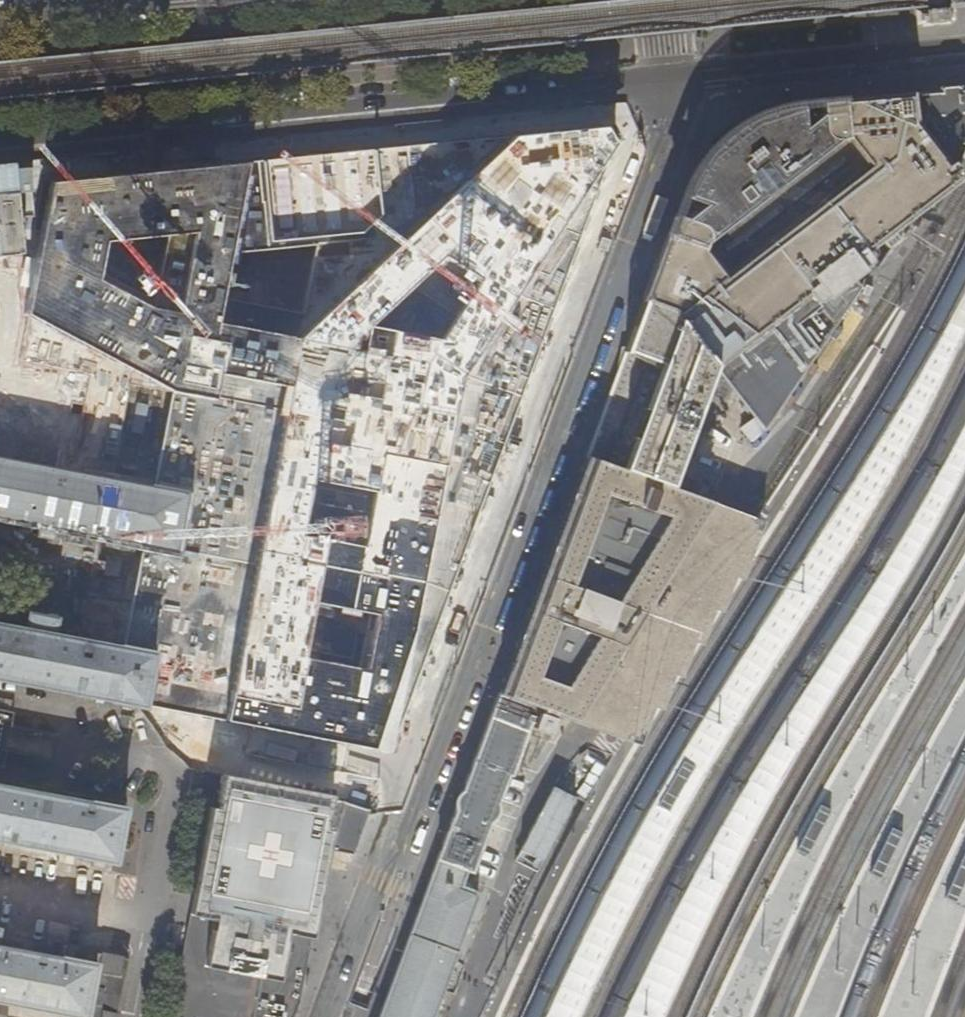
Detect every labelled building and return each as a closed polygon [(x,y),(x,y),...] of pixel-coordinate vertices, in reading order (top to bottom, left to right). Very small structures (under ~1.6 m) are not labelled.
[(559,1),(560,13),(572,11),(571,0),(570,0),(559,1)] [(953,12),(955,12),(953,0),(922,0),(919,0),(920,8),(915,9),(916,24),(922,24),(922,26),(949,23),(949,21),(954,20),(953,12)] [(576,47),(575,35),(562,36),(564,48),(576,47)] [(112,58),(111,46),(99,47),(100,59),(112,58)] [(115,93),(114,81),(102,82),(103,94),(115,93)] [(504,677),(498,692),(542,708),(540,712),(539,712),(533,728),(534,729),(548,734),(550,733),(555,719),(554,717),(545,714),(547,710),(548,711),(549,709),(583,721),(630,736),(636,738),(650,699),(660,703),(671,672),(678,675),(691,640),(699,643),(712,608),(720,611),(731,580),(741,584),(765,518),(670,487),(714,365),(809,293),(811,296),(815,297),(816,297),(823,292),(825,294),(860,268),(857,265),(864,260),(865,258),(865,256),(863,252),(956,180),(949,171),(957,165),(964,146),(964,89),(886,97),(801,106),(783,108),(771,111),(759,116),(748,121),(737,127),(727,134),(718,142),(709,150),(699,163),(693,172),(688,181),(681,198),(629,338),(542,573),(507,667),(504,677)] [(276,408),(224,720),(391,751),(617,135),(609,124),(513,133),(295,339),(216,325),(245,160),(50,180),(27,313),(171,389),(273,408),(276,408)] [(185,659),(175,712),(224,720),(276,408),(273,408),(171,389),(152,488),(184,493),(174,549),(147,545),(146,546),(142,545),(125,648),(185,659)] [(752,417),(738,428),(749,442),(763,431),(752,417)] [(0,516),(141,543),(142,545),(146,546),(147,545),(174,549),(184,493),(152,488),(0,457),(0,517),(0,516)] [(175,712),(185,659),(125,648),(54,635),(58,618),(27,612),(24,629),(0,625),(0,679),(175,712)] [(534,714),(534,712),(532,708),(530,705),(528,704),(498,693),(419,905),(378,1016),(434,1016),(477,899),(477,893),(475,890),(462,884),(504,773),(511,776),(534,714)] [(369,810),(345,799),(341,799),(342,793),(223,768),(192,911),(172,1016),(293,1016),(313,935),(330,849),(353,855),(360,835),(369,810)] [(111,861),(111,863),(114,863),(124,807),(121,807),(121,808),(0,786),(0,841),(111,861)] [(555,787),(515,861),(537,872),(549,848),(575,798),(555,787)] [(830,808),(819,802),(795,847),(800,850),(806,853),(830,808)] [(891,825),(868,871),(874,874),(880,877),(902,830),(891,825)] [(944,896),(949,898),(955,901),(964,878),(964,849),(964,848),(944,896)] [(80,1016),(118,1016),(129,959),(125,958),(125,957),(103,952),(102,954),(97,953),(95,963),(91,963),(91,964),(62,958),(62,959),(0,947),(0,1002),(80,1016)]
